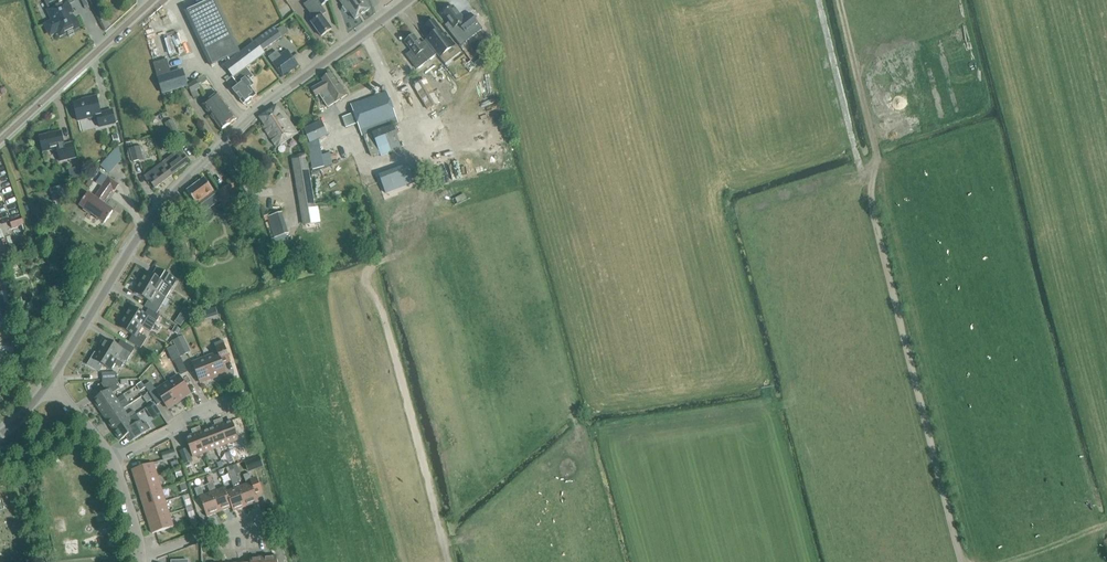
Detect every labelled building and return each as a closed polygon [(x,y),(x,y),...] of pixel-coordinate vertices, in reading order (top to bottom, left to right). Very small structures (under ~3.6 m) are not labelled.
[(72,0),(45,0),(50,10),(49,11),(54,21),(48,24),(47,27),(49,32),(52,33),(58,30),(60,35),(78,26),(67,2),(72,0)] [(239,52),(214,0),(209,0),(186,11),(211,65),(239,52)] [(329,0),(328,0),(311,0),(305,4),(315,19),(312,21),(322,35),(331,28),(322,15),(326,12),(321,5),(329,0)] [(370,9),(364,0),(340,0),(345,6),(343,7),(346,12),(348,10),(349,12),(350,11),(356,19),(370,9)] [(444,12),(442,14),(454,29),(461,23),(466,30),(473,39),(486,29),(481,22),(478,24),(471,14),(466,17),(467,18),(466,19),(462,13),(460,15),(453,6),(449,9),(448,8),(444,11),(444,12)] [(456,44),(447,32),(445,34),(440,26),(439,27),(434,20),(426,26),(433,35),(426,40),(439,57),(456,44)] [(281,36),(274,26),(256,39),(263,49),(281,36)] [(429,64),(435,60),(420,41),(419,42),(414,35),(406,41),(411,48),(416,56),(420,53),(429,64)] [(254,76),(247,66),(266,52),(265,51),(264,53),(256,43),(227,64),(235,75),(242,84),(234,89),(244,104),(248,104),(253,100),(253,97),(257,94),(251,86),(255,83),(251,78),(254,76)] [(277,51),(269,57),(283,76),(299,65),(287,49),(280,55),(277,51)] [(154,63),(159,77),(171,73),(167,59),(154,63)] [(187,84),(183,70),(171,73),(159,77),(158,78),(161,92),(187,84)] [(317,96),(319,95),(327,107),(347,94),(341,83),(337,86),(330,74),(321,79),(323,82),(312,89),(317,96)] [(195,81),(198,85),(207,80),(205,76),(195,81)] [(446,76),(439,80),(443,87),(450,83),(446,76)] [(426,80),(414,87),(428,111),(440,104),(426,80)] [(196,90),(199,89),(195,81),(187,86),(193,98),(198,95),(196,90)] [(351,105),(357,123),(361,133),(397,119),(386,91),(351,105)] [(218,92),(209,99),(214,106),(215,105),(229,124),(237,118),(218,92)] [(101,112),(97,96),(87,98),(87,99),(74,103),(78,121),(97,117),(100,127),(116,123),(113,109),(101,112)] [(214,106),(209,99),(202,104),(213,118),(214,117),(222,129),(229,124),(215,105),(214,106)] [(276,147),(297,134),(284,113),(282,115),(276,105),(259,116),(265,126),(263,127),(276,147)] [(346,127),(355,124),(351,113),(342,116),(346,127)] [(179,133),(173,119),(165,123),(172,137),(179,133)] [(322,121),(303,129),(309,144),(328,136),(322,121)] [(380,156),(401,148),(393,126),(372,133),(379,154),(380,156)] [(64,145),(61,131),(39,136),(43,152),(57,148),(60,161),(76,158),(72,143),(64,145)] [(363,137),(371,157),(379,154),(372,133),(363,137)] [(139,147),(129,150),(132,162),(143,160),(139,147)] [(110,173),(125,156),(116,148),(101,165),(110,173)] [(171,175),(189,162),(180,150),(162,164),(171,175)] [(303,222),(320,219),(318,209),(315,209),(306,158),(293,160),(303,222)] [(408,171),(404,158),(373,167),(377,180),(408,171)] [(154,188),(171,175),(162,164),(147,176),(154,188)] [(115,190),(119,185),(103,173),(97,183),(103,187),(95,198),(89,193),(80,206),(105,223),(113,210),(103,204),(114,189),(115,190)] [(198,207),(215,195),(204,178),(186,191),(198,207)] [(66,199),(63,186),(50,189),(53,202),(66,199)] [(227,212),(238,204),(227,187),(216,195),(227,212)] [(289,234),(282,213),(267,217),(274,239),(289,234)] [(13,227),(25,223),(23,218),(12,222),(13,227)] [(147,272),(140,282),(166,298),(176,282),(164,274),(161,280),(147,272)] [(157,314),(166,298),(140,282),(134,293),(148,301),(144,307),(148,309),(157,314)] [(11,325),(1,292),(0,292),(0,328),(11,325)] [(196,307),(186,300),(182,307),(193,313),(196,308),(197,307),(196,307)] [(157,314),(148,309),(145,314),(131,306),(125,316),(142,327),(151,332),(160,316),(157,314)] [(139,333),(142,327),(125,316),(118,327),(132,335),(129,341),(141,348),(147,338),(139,333)] [(180,357),(191,352),(183,336),(173,341),(180,357)] [(127,361),(135,348),(123,341),(120,347),(106,339),(100,349),(117,360),(119,356),(127,361)] [(215,344),(218,353),(205,358),(213,378),(226,374),(222,365),(230,362),(222,341),(215,344)] [(124,364),(117,360),(100,349),(97,354),(95,353),(88,365),(99,371),(103,366),(111,370),(115,364),(121,368),(124,364)] [(181,374),(187,371),(180,357),(174,360),(181,374)] [(213,378),(205,358),(193,363),(200,383),(213,378)] [(191,393),(179,375),(167,383),(179,401),(191,393)] [(113,393),(119,389),(117,385),(119,384),(116,379),(102,380),(103,383),(101,384),(106,391),(93,400),(100,411),(117,399),(113,393)] [(179,401),(167,383),(156,390),(151,382),(145,386),(154,399),(160,396),(168,408),(179,401)] [(141,383),(136,386),(140,392),(145,388),(141,383)] [(151,400),(147,394),(143,397),(147,403),(151,400)] [(130,404),(126,399),(123,395),(117,399),(100,411),(107,420),(123,409),(130,404)] [(154,403),(147,408),(150,413),(157,408),(154,403)] [(113,430),(130,419),(136,415),(134,411),(127,415),(123,409),(107,420),(113,430)] [(150,429),(146,423),(143,425),(141,421),(136,415),(130,419),(113,430),(120,440),(127,436),(131,442),(150,429)] [(222,418),(218,420),(227,444),(238,440),(231,421),(224,423),(222,418)] [(227,444),(218,420),(214,421),(216,427),(209,429),(216,448),(227,444)] [(216,448),(209,429),(202,432),(200,427),(195,428),(205,452),(216,448)] [(205,452),(195,428),(191,430),(193,435),(186,438),(193,457),(205,452)] [(188,448),(179,451),(184,464),(193,461),(188,448)] [(163,460),(176,456),(174,449),(161,454),(163,460)] [(260,457),(245,463),(248,472),(263,467),(260,457)] [(173,468),(180,466),(178,460),(171,462),(173,468)] [(132,470),(136,482),(157,476),(153,463),(132,470)] [(240,486),(234,470),(229,472),(228,472),(234,489),(226,492),(232,508),(233,512),(246,507),(239,487),(240,486)] [(259,502),(251,483),(253,482),(250,473),(244,476),(247,484),(240,486),(239,487),(246,507),(259,502)] [(161,489),(157,476),(136,482),(140,495),(161,489)] [(226,492),(225,487),(216,491),(213,482),(209,484),(207,485),(210,493),(212,492),(220,512),(232,508),(226,492)] [(212,492),(210,493),(204,495),(201,487),(195,489),(198,498),(200,497),(207,517),(220,512),(212,492)] [(165,501),(161,489),(140,495),(144,508),(165,501)] [(169,514),(165,501),(144,508),(148,521),(169,514)] [(198,523),(194,511),(187,513),(191,525),(198,523)] [(173,527),(169,514),(148,521),(152,534),(173,527)]
